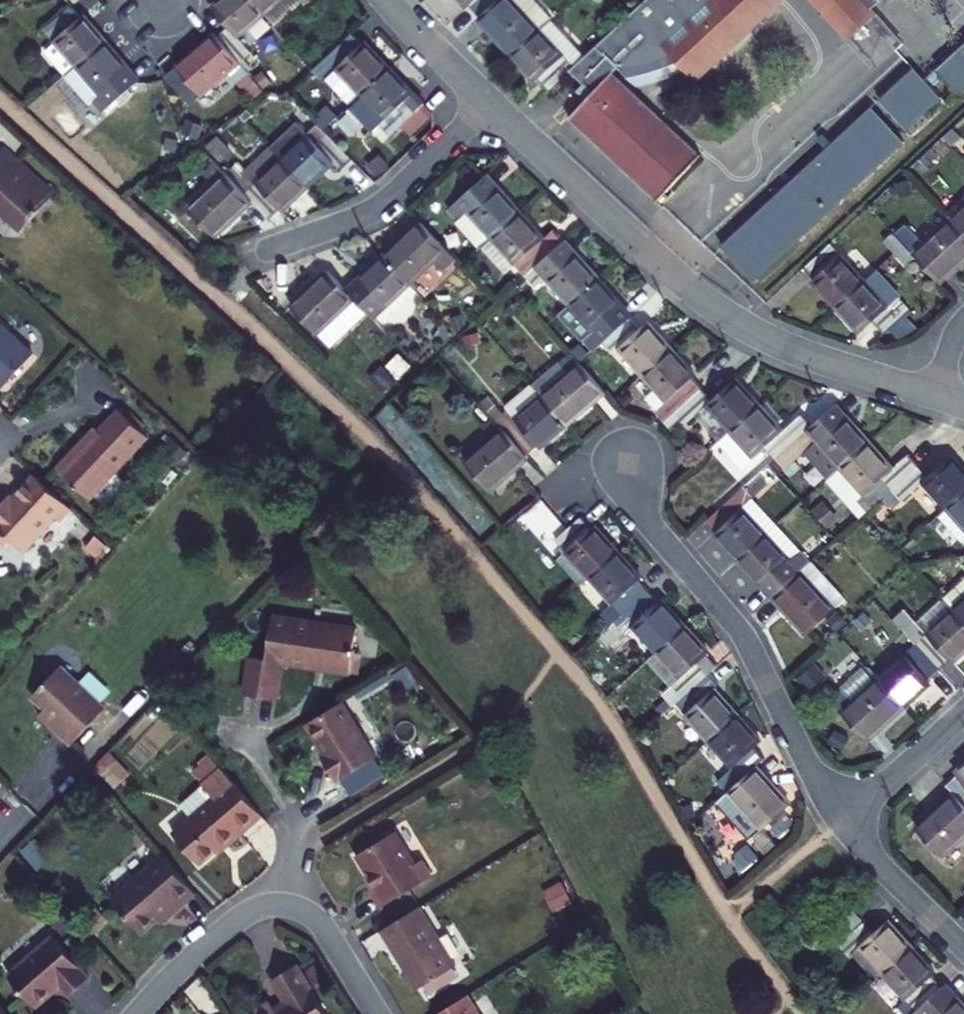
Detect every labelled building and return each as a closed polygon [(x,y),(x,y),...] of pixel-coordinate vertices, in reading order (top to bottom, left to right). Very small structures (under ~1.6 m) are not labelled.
[(263,15),(250,0),(222,0),(211,9),(227,27),(215,37),(249,75),(261,65),(237,38),(263,15)] [(263,15),(265,14),(275,25),(304,0),(250,0),(263,15)] [(480,17),(499,0),(458,0),(467,10),(470,7),(480,17)] [(511,57),(550,20),(532,0),(499,0),(480,17),(477,20),(511,57)] [(627,19),(574,68),(570,71),(593,93),(569,120),(657,203),(673,186),(684,174),(700,156),(613,75),(619,69),(639,89),(645,86),(651,85),(658,82),(666,80),(676,76),(683,73),(686,71),(690,70),(696,66),(706,61),(714,55),(721,50),(731,42),(738,37),(746,30),(752,22),(757,16),(764,8),(768,2),(770,0),(647,0),(627,19)] [(768,2),(764,8),(757,16),(752,22),(746,30),(738,37),(783,2),(785,0),(770,0),(768,2)] [(849,42),(876,15),(871,11),(880,3),(877,0),(810,0),(849,42)] [(46,52),(67,76),(105,43),(83,18),(81,19),(71,8),(45,30),(56,43),(46,52)] [(903,45),(876,15),(849,42),(876,71),(903,45)] [(575,46),(550,20),(511,57),(535,83),(538,81),(547,92),(570,71),(574,68),(563,56),(575,46)] [(336,70),(360,96),(388,68),(365,43),(362,45),(352,34),(315,68),(326,79),(336,70)] [(238,84),(249,75),(215,37),(213,35),(176,66),(200,96),(227,73),(238,84)] [(696,81),(738,37),(731,42),(721,50),(714,55),(706,61),(696,66),(690,70),(686,71),(696,81)] [(129,71),(105,43),(67,76),(65,78),(89,105),(92,102),(101,114),(135,84),(127,73),(129,71)] [(937,69),(959,93),(963,88),(963,45),(937,69)] [(585,57),(575,46),(563,56),(574,68),(585,57)] [(423,105),(388,68),(360,96),(351,105),(373,127),(378,123),(394,140),(404,130),(401,126),(423,105)] [(940,99),(914,70),(880,101),(906,130),(940,99)] [(957,94),(936,71),(927,80),(948,103),(957,94)] [(166,97),(162,85),(148,89),(151,101),(166,97)] [(312,120),(318,126),(323,131),(327,128),(337,118),(326,107),(312,120)] [(904,143),(873,109),(842,138),(875,170),(904,143)] [(323,131),(318,126),(307,136),(297,125),(270,150),(306,188),(332,163),(340,171),(351,160),(323,131)] [(354,157),(327,128),(323,131),(351,160),(354,157)] [(828,213),(875,170),(842,138),(795,181),(828,213)] [(0,146),(0,216),(32,245),(66,206),(0,146)] [(306,188),(270,150),(234,184),(252,203),(268,220),(279,209),(281,212),(306,188)] [(216,238),(252,203),(234,184),(215,163),(204,175),(214,186),(188,210),(216,238)] [(491,240),(492,239),(520,214),(496,187),(494,189),(484,177),(447,211),(457,222),(468,213),(491,240)] [(828,213),(795,181),(722,249),(753,283),(828,213)] [(950,220),(963,235),(963,206),(950,220)] [(492,239),(525,277),(564,242),(553,230),(543,238),(520,214),(492,239)] [(950,220),(912,255),(914,256),(939,282),(963,260),(963,235),(950,220)] [(442,273),(455,260),(419,223),(383,257),(410,285),(434,263),(442,273)] [(885,241),(895,253),(904,246),(893,234),(885,241)] [(545,279),(569,305),(598,279),(564,242),(525,277),(535,288),(545,279)] [(864,282),(830,245),(804,269),(814,281),(812,283),(835,308),(864,282)] [(912,255),(904,246),(895,253),(906,265),(914,256),(912,255)] [(397,297),(410,285),(383,257),(357,281),(358,284),(347,295),(353,301),(372,320),(383,310),(397,297)] [(289,308),(316,336),(353,301),(347,295),(326,272),(289,308)] [(592,352),(603,342),(629,318),(620,307),(622,305),(598,279),(569,305),(559,315),(592,352)] [(888,308),(864,282),(835,308),(860,335),(873,323),(883,334),(909,310),(898,299),(888,308)] [(397,297),(383,310),(393,320),(398,320),(406,314),(406,308),(397,297)] [(619,349),(643,375),(670,349),(646,324),(640,330),(629,318),(603,342),(614,354),(619,349)] [(0,326),(0,385),(3,388),(33,356),(0,326)] [(654,411),(665,422),(702,389),(692,378),(694,375),(670,349),(643,375),(642,376),(665,401),(654,411)] [(567,425),(604,392),(580,364),(571,354),(560,364),(558,363),(532,385),(541,396),(542,397),(567,425)] [(694,417),(717,443),(758,405),(734,380),(712,400),(702,389),(665,422),(676,434),(694,417)] [(539,448),(567,425),(542,397),(541,396),(514,419),(507,411),(496,421),(503,429),(526,456),(538,446),(539,448)] [(764,448),(774,459),(811,426),(801,415),(782,432),(758,405),(717,443),(741,469),(764,448)] [(826,480),(830,476),(868,442),(845,416),(842,419),(831,407),(811,426),(774,459),(785,471),(803,454),(826,480)] [(90,499),(148,437),(119,410),(99,431),(86,446),(82,442),(58,469),(90,499)] [(82,442),(86,446),(99,431),(95,427),(82,442)] [(490,491),(528,458),(526,456),(503,429),(465,462),(490,491)] [(867,511),(884,496),(917,465),(907,455),(893,468),(868,442),(830,476),(855,504),(858,501),(867,511)] [(947,509),(963,493),(963,471),(951,457),(928,477),(917,465),(884,496),(894,509),(923,482),(947,509)] [(714,534),(737,561),(776,526),(752,499),(747,494),(764,478),(759,472),(706,521),(716,532),(714,534)] [(67,507),(31,474),(9,497),(2,505),(0,503),(0,532),(19,550),(51,516),(56,520),(67,507)] [(769,484),(764,478),(747,494),(752,499),(769,484)] [(947,509),(937,517),(961,543),(963,540),(963,493),(947,509)] [(2,505),(9,497),(6,495),(0,500),(0,503),(2,505)] [(580,587),(589,579),(617,553),(594,526),(591,529),(581,517),(567,530),(555,541),(565,553),(556,561),(580,587)] [(773,596),(800,573),(809,563),(776,526),(737,561),(762,587),(764,586),(773,596)] [(84,552),(76,544),(68,552),(77,560),(84,552)] [(589,579),(622,617),(649,592),(638,581),(641,579),(617,553),(589,579)] [(805,635),(833,610),(800,573),(773,596),(771,598),(805,635)] [(942,601),(963,625),(963,582),(942,601)] [(632,628),(656,654),(684,627),(661,602),(659,603),(649,592),(622,617),(616,622),(623,631),(626,633),(632,628)] [(963,654),(963,625),(942,601),(941,600),(916,623),(912,619),(900,630),(905,635),(939,671),(950,661),(953,664),(963,654)] [(281,664),(350,674),(355,630),(271,618),(265,660),(249,658),(244,695),(276,700),(281,664)] [(595,635),(598,638),(616,622),(613,618),(595,635)] [(605,647),(623,631),(616,622),(598,638),(605,647)] [(672,708),(707,675),(716,668),(706,656),(708,654),(684,627),(656,654),(647,662),(671,688),(662,696),(672,708)] [(928,681),(939,671),(905,635),(867,668),(904,710),(931,684),(928,681)] [(794,678),(807,690),(830,667),(817,654),(794,678)] [(70,747),(105,709),(60,667),(30,697),(43,710),(62,728),(57,734),(70,747)] [(867,743),(904,710),(867,668),(830,702),(867,743)] [(684,717),(708,743),(736,718),(713,691),(718,687),(707,675),(672,708),(682,719),(684,717)] [(321,759),(336,783),(376,759),(342,704),(306,726),(318,747),(321,745),(325,753),(321,755),(323,758),(321,759)] [(57,734),(62,728),(43,710),(38,715),(57,734)] [(716,783),(727,794),(753,770),(743,759),(759,743),(736,718),(708,743),(732,769),(716,783)] [(954,775),(957,778),(946,788),(954,796),(963,807),(963,766),(954,775)] [(788,807),(755,768),(753,770),(727,794),(716,804),(748,838),(757,829),(760,833),(788,807)] [(231,784),(172,835),(198,865),(236,833),(238,836),(259,818),(231,784)] [(954,796),(915,831),(942,860),(963,839),(963,807),(954,796)] [(383,908),(433,877),(424,862),(418,865),(397,832),(359,856),(380,889),(374,893),(383,908)] [(162,857),(110,900),(140,934),(166,913),(169,916),(194,894),(162,857)] [(774,903),(769,898),(763,904),(768,910),(769,908),(776,916),(780,912),(773,904),(774,903)] [(407,966),(420,988),(455,967),(419,909),(381,933),(403,969),(407,966)] [(861,919),(854,911),(846,918),(853,926),(861,919)] [(856,930),(853,926),(846,918),(842,921),(852,933),(856,930)] [(857,948),(882,975),(912,948),(888,920),(874,933),(864,922),(856,930),(852,933),(842,943),(837,946),(847,957),(849,954),(857,948)] [(842,943),(852,933),(842,921),(839,924),(844,930),(837,936),(842,943)] [(68,998),(88,980),(53,938),(6,978),(34,1010),(59,989),(68,998)] [(857,948),(849,954),(874,982),(882,975),(857,948)] [(903,1013),(913,1013),(943,987),(933,976),(935,975),(912,948),(882,975),(874,982),(903,1013)] [(296,966),(272,982),(286,1003),(274,1011),(269,1003),(251,1013),(325,1013),(296,966)] [(403,969),(416,990),(420,988),(407,966),(403,969)] [(955,996),(953,999),(943,987),(913,1013),(963,1013),(963,1006),(955,996)] [(467,997),(439,1013),(477,1013),(467,997)]
